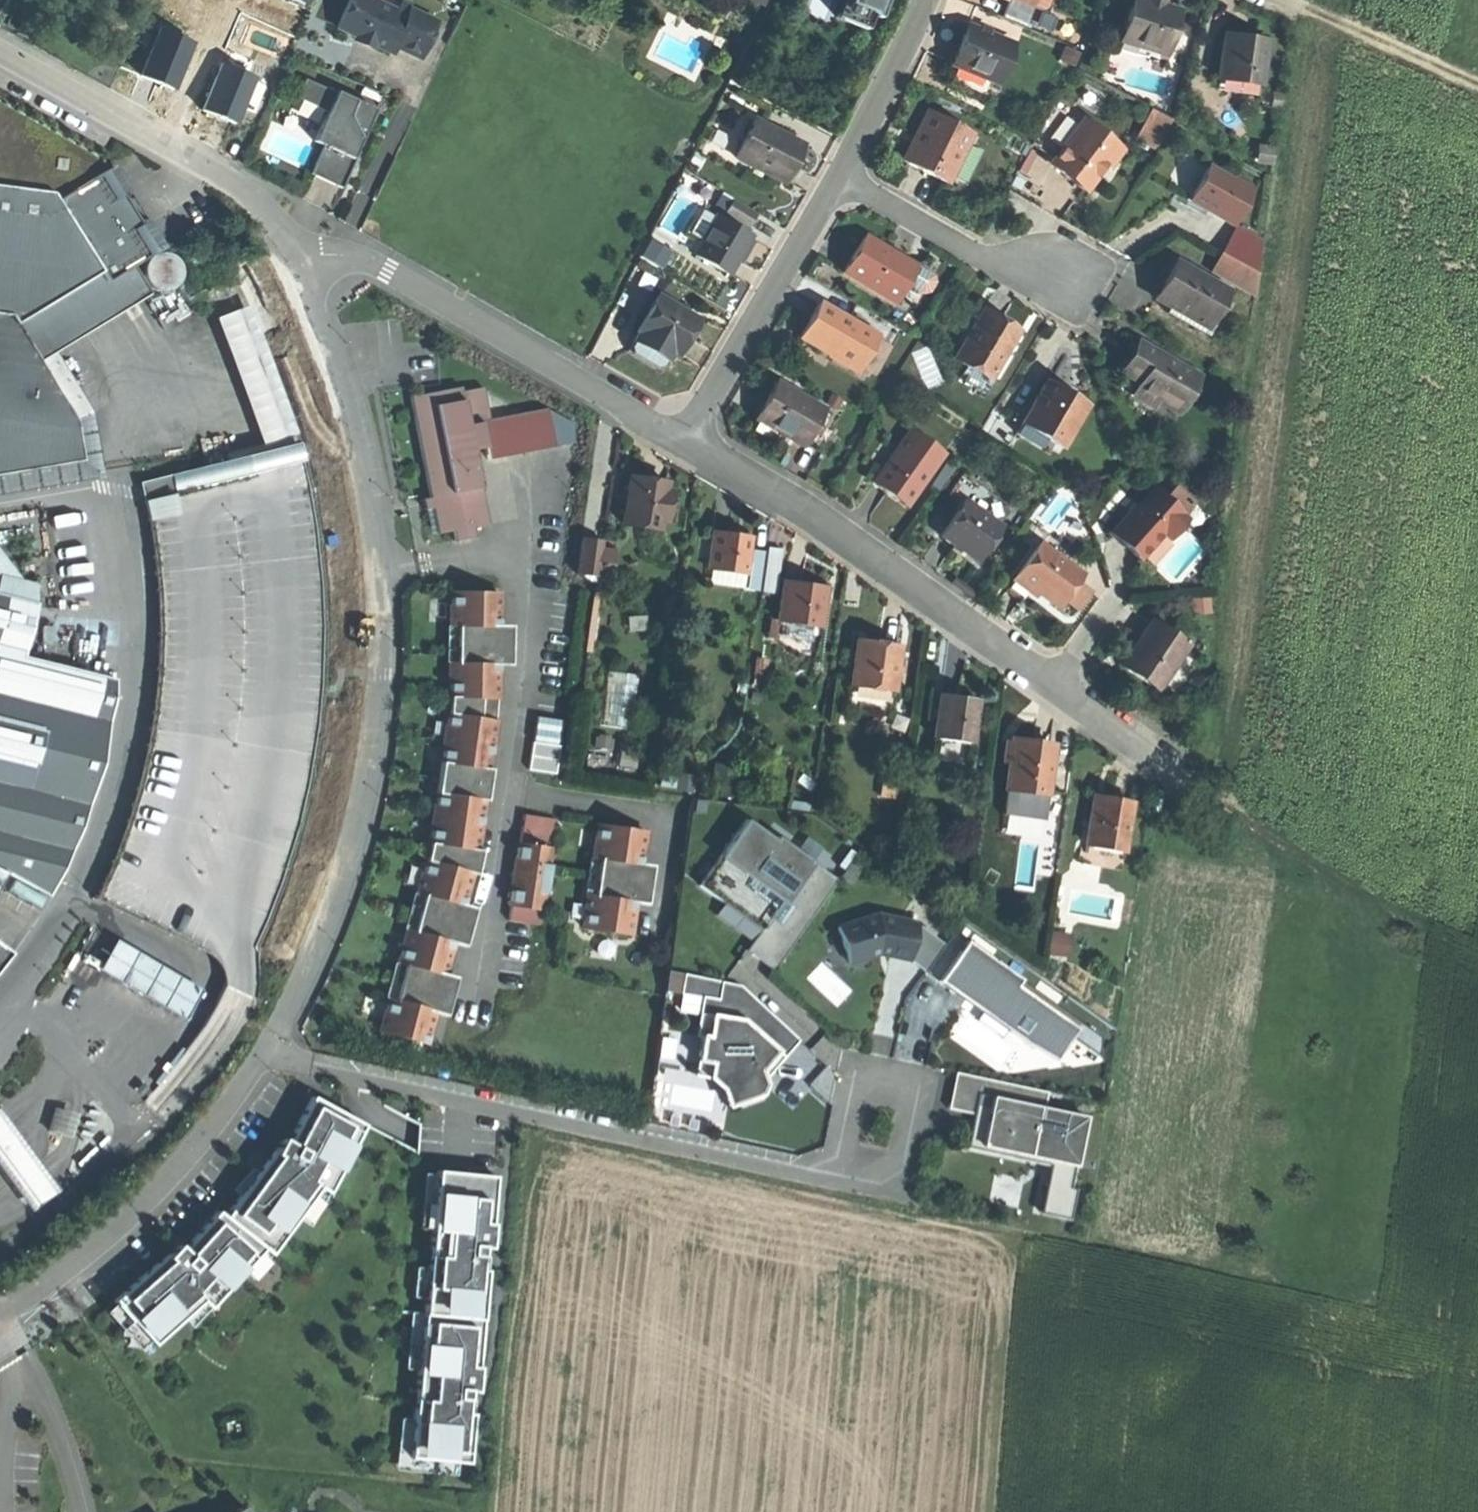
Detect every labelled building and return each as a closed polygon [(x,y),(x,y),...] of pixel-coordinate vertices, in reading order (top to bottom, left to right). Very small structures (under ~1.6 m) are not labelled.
[(373,0),(351,0),(338,28),(357,36),(375,45),(392,53),(396,47),(420,58),(437,22),(411,9),(408,16),(373,0)] [(839,20),(865,31),(871,16),(878,19),(886,0),(848,0),(839,20)] [(1006,18),(1030,29),(1038,10),(1028,5),(1016,0),(1014,0),(1006,18)] [(1028,5),(1038,10),(1048,14),(1055,0),(1030,0),(1028,5)] [(1164,5),(1149,0),(1131,0),(1117,39),(1165,56),(1181,11),(1164,5)] [(954,65),(999,85),(1016,45),(971,25),(963,44),(954,65)] [(1217,79),(1261,85),(1267,40),(1245,37),(1224,34),(1217,79)] [(375,45),(357,36),(355,41),(363,45),(373,49),(375,45)] [(336,94),(305,80),(297,98),(327,113),(313,142),(323,146),(310,175),(327,182),(341,189),(358,154),(355,152),(375,110),(337,92),(336,94)] [(1080,134),(1089,119),(1059,100),(1032,143),(1057,159),(1075,131),(1080,134)] [(79,461),(74,424),(73,420),(13,323),(98,272),(104,280),(154,251),(98,158),(0,102),(0,475),(79,461)] [(1139,136),(1156,146),(1171,120),(1154,110),(1139,136)] [(902,165),(947,188),(973,137),(928,114),(916,138),(902,165)] [(1129,143),(1089,119),(1080,134),(1075,131),(1057,159),(1072,168),(1081,174),(1078,179),(1098,191),(1129,143)] [(736,157),(783,182),(793,162),(802,145),(755,120),(736,157)] [(1274,151),(1261,149),(1259,164),(1271,166),(1274,151)] [(1193,199),(1208,208),(1212,211),(1231,223),(1256,183),(1237,171),(1233,178),(1211,164),(1190,197),(1193,199)] [(725,215),(747,229),(757,213),(733,199),(724,215),(725,215)] [(1204,213),(1208,208),(1193,199),(1190,204),(1204,213)] [(686,236),(698,243),(712,221),(699,213),(686,236)] [(747,229),(725,215),(720,224),(742,238),(747,229)] [(729,265),(744,240),(744,239),(742,238),(720,224),(712,220),(712,221),(698,243),(691,255),(723,274),(729,265)] [(1254,295),(1262,242),(1237,227),(1213,270),(1254,295)] [(897,297),(904,285),(915,266),(891,252),(863,235),(840,275),(892,305),(897,297)] [(639,253),(660,266),(670,249),(649,237),(639,253)] [(748,243),(744,240),(729,265),(733,268),(740,257),(748,243)] [(154,251),(104,280),(98,272),(13,323),(73,420),(74,424),(79,461),(0,475),(0,490),(96,472),(86,415),(49,355),(151,294),(164,291),(181,274),(155,254),(154,251)] [(1207,331),(1214,318),(1228,293),(1176,264),(1165,283),(1155,302),(1166,308),(1207,331)] [(915,266),(904,285),(919,294),(921,295),(928,293),(934,283),(933,276),(915,266)] [(919,294),(904,285),(897,297),(912,306),(919,294)] [(293,435),(249,303),(216,314),(261,446),(293,435)] [(637,340),(668,356),(671,350),(677,353),(684,339),(693,322),(656,303),(637,340)] [(798,338),(855,372),(875,338),(818,305),(808,322),(798,338)] [(1219,321),(1214,318),(1207,331),(1166,308),(1162,315),(1208,341),(1219,321)] [(987,380),(983,377),(1012,329),(995,319),(978,309),(949,359),(967,369),(957,385),(977,397),(987,380)] [(660,372),(668,356),(637,340),(628,356),(660,372)] [(1173,415),(1195,378),(1139,346),(1129,363),(1118,383),(1173,415)] [(1041,381),(1015,427),(1040,442),(1056,451),(1079,411),(1059,400),(1062,393),(1055,389),(1041,381)] [(756,424),(776,434),(800,447),(820,411),(773,386),(763,405),(754,422),(756,424)] [(462,387),(411,397),(430,498),(422,499),(423,504),(425,510),(432,508),(437,534),(452,531),(455,542),(474,538),(472,527),(488,524),(474,450),(486,448),(488,460),(555,447),(548,409),(490,420),(484,387),(482,388),(462,391),(462,387)] [(842,400),(833,395),(828,404),(837,409),(842,400)] [(770,444),(776,434),(756,424),(751,434),(770,444)] [(1040,442),(1015,427),(1009,437),(1035,452),(1040,442)] [(885,497),(901,509),(940,455),(906,431),(868,485),(885,497)] [(299,442),(137,476),(146,519),(180,512),(174,488),(303,461),(299,442)] [(660,520),(666,521),(671,493),(664,492),(665,483),(647,480),(628,477),(621,525),(659,531),(660,520)] [(1162,541),(1180,524),(1150,493),(1109,534),(1134,561),(1147,548),(1158,538),(1162,541)] [(954,548),(973,560),(996,525),(960,502),(937,537),(954,548)] [(706,570),(744,575),(749,536),(730,534),(712,531),(706,570)] [(582,538),(577,574),(611,578),(615,550),(601,548),(602,541),(582,538)] [(1078,612),(1090,594),(1073,582),(1077,576),(1034,546),(1000,593),(1017,605),(1026,592),(1039,601),(1053,611),(1061,600),(1078,612)] [(767,548),(767,552),(763,578),(761,593),(776,595),(782,550),(767,548)] [(763,578),(767,552),(754,550),(750,576),(763,578)] [(36,604),(36,585),(20,581),(0,556),(0,595),(36,604)] [(813,626),(820,627),(825,588),(804,585),(782,582),(777,621),(778,621),(784,622),(813,626)] [(379,1031),(426,1044),(434,1013),(434,1012),(439,1014),(443,999),(450,1001),(453,993),(445,991),(449,976),(444,975),(444,974),(453,943),(458,944),(462,929),(469,931),(471,923),(464,921),(468,906),(463,905),(472,874),(472,872),(469,872),(474,850),(476,851),(477,850),(484,801),(488,769),(495,721),(493,721),(494,699),(497,699),(497,666),(497,665),(502,665),(503,650),(510,650),(510,642),(503,641),(503,626),(498,626),(498,625),(499,593),(451,592),(450,626),(457,626),(456,663),(449,663),(449,697),(455,698),(454,715),(447,714),(429,844),(435,845),(432,861),(425,860),(416,894),(423,895),(413,932),(406,930),(398,963),(404,965),(394,1000),(388,999),(379,1031)] [(73,851),(104,755),(116,680),(24,657),(36,604),(0,595),(0,870),(6,873),(37,890),(47,846),(73,851)] [(768,637),(775,638),(778,621),(777,621),(770,620),(768,637)] [(811,642),(813,626),(784,622),(781,638),(811,642)] [(1140,682),(1157,694),(1188,647),(1152,623),(1121,670),(1140,682)] [(510,642),(511,626),(498,625),(498,626),(503,626),(503,641),(510,642)] [(53,628),(42,626),(40,644),(51,645),(53,628)] [(446,627),(445,662),(449,662),(449,663),(456,663),(457,626),(450,626),(450,627),(446,627)] [(849,687),(894,694),(902,645),(879,641),(856,637),(849,687)] [(510,650),(503,650),(502,665),(497,665),(497,666),(510,666),(510,650)] [(753,675),(763,676),(765,661),(755,660),(753,675)] [(608,672),(609,723),(630,722),(629,671),(608,672)] [(932,738),(969,742),(974,700),(956,698),(938,696),(932,738)] [(532,769),(558,770),(561,717),(535,716),(532,769)] [(1003,789),(1045,796),(1053,746),(1032,743),(1011,739),(1003,789)] [(155,805),(161,786),(158,785),(164,768),(151,764),(140,800),(155,805)] [(897,779),(882,777),(880,795),(895,797),(897,779)] [(1000,813),(1041,820),(1045,796),(1003,789),(999,813),(1000,813)] [(1088,841),(1127,847),(1133,802),(1113,799),(1094,796),(1088,841)] [(1037,844),(1041,820),(1000,813),(996,837),(1037,844)] [(511,906),(542,910),(544,893),(546,894),(550,865),(548,865),(554,819),(524,815),(520,844),(519,843),(510,906),(511,906)] [(744,820),(697,886),(759,930),(760,931),(782,900),(790,906),(775,929),(770,926),(750,955),(772,970),(790,944),(836,880),(775,837),(773,840),(744,820)] [(645,832),(597,825),(592,858),(599,859),(594,896),(587,895),(583,928),(630,935),(635,903),(640,903),(642,888),(649,889),(650,881),(643,880),(645,865),(640,864),(645,832)] [(1085,863),(1124,868),(1127,847),(1088,841),(1086,851),(1085,863)] [(435,845),(429,844),(425,860),(432,861),(435,845)] [(49,896),(73,851),(47,846),(37,890),(49,896)] [(476,851),(474,850),(469,872),(472,872),(472,874),(476,875),(482,851),(477,850),(476,851)] [(592,859),(589,858),(584,894),(587,894),(587,895),(594,896),(599,859),(592,858),(592,859)] [(640,864),(645,865),(643,880),(650,881),(653,865),(640,864)] [(635,903),(647,905),(649,889),(642,888),(640,903),(635,903)] [(412,893),(403,929),(407,930),(406,930),(413,932),(423,895),(416,894),(412,893)] [(744,951),(750,955),(770,926),(775,929),(790,906),(782,900),(760,931),(759,930),(744,951)] [(471,923),(475,908),(463,905),(468,906),(464,921),(471,923)] [(542,910),(511,906),(509,921),(539,925),(542,910)] [(838,927),(849,962),(878,953),(890,955),(908,959),(916,923),(877,914),(838,927)] [(944,944),(916,923),(908,959),(924,972),(944,944)] [(205,992),(92,928),(76,956),(188,1021),(205,992)] [(469,931),(462,929),(458,944),(453,943),(465,947),(469,931)] [(1063,934),(1047,931),(1044,954),(1059,956),(1063,934)] [(978,1010),(1027,1046),(1030,1043),(1039,1049),(1056,1027),(1070,1036),(1099,1057),(1100,1036),(953,932),(944,944),(924,972),(978,1010)] [(12,954),(0,945),(0,967),(12,954)] [(394,963),(384,997),(388,998),(388,999),(394,1000),(404,965),(398,963),(397,964),(394,963)] [(457,977),(444,974),(444,975),(449,976),(445,991),(453,993),(457,977)] [(739,986),(683,974),(679,993),(700,997),(691,1036),(698,1038),(690,1077),(704,1079),(710,1084),(717,1089),(724,1106),(758,1094),(762,1084),(761,1079),(798,1040),(739,986)] [(450,1001),(443,999),(439,1014),(434,1012),(434,1013),(446,1016),(450,1001)] [(1053,1060),(1070,1036),(1056,1027),(1039,1049),(1030,1043),(1027,1046),(1053,1060)] [(1044,1108),(1047,1092),(956,1072),(948,1109),(978,1115),(979,1109),(989,1111),(981,1146),(1075,1166),(1085,1117),(1044,1108)] [(163,1254),(111,1301),(151,1346),(182,1318),(202,1300),(200,1299),(206,1292),(214,1300),(215,1300),(242,1271),(263,1247),(260,1246),(272,1230),(281,1236),(281,1237),(296,1217),(318,1186),(316,1185),(321,1177),(331,1183),(350,1150),(340,1144),(354,1120),(313,1096),(286,1139),(280,1139),(221,1217),(215,1211),(180,1249),(175,1245),(165,1256),(163,1254)] [(0,1106),(0,1173),(27,1212),(61,1188),(1,1105),(0,1106)] [(979,1109),(978,1115),(974,1131),(970,1149),(1050,1166),(1046,1184),(1070,1189),(1075,1166),(981,1146),(989,1111),(979,1109)] [(57,1110),(50,1131),(62,1135),(68,1113),(57,1110)] [(365,1127),(354,1120),(340,1144),(350,1150),(365,1127)] [(494,1176),(434,1170),(434,1175),(429,1229),(425,1268),(422,1297),(421,1313),(416,1369),(410,1420),(407,1458),(455,1462),(466,1464),(471,1414),(463,1413),(465,1392),(473,1392),(485,1270),(477,1269),(479,1248),(487,1249),(494,1176)] [(417,1227),(429,1229),(434,1175),(422,1174),(417,1227)] [(318,1186),(296,1217),(307,1225),(331,1183),(321,1177),(316,1185),(318,1186)] [(1070,1189),(1046,1184),(1040,1213),(1068,1219),(1074,1190),(1070,1189)] [(281,1236),(272,1230),(260,1246),(263,1247),(242,1271),(250,1278),(281,1236)] [(411,1296),(422,1297),(425,1268),(413,1267),(411,1296)] [(202,1300),(182,1318),(190,1326),(214,1300),(206,1292),(200,1299),(202,1300)] [(404,1368),(416,1369),(421,1313),(409,1312),(404,1368)] [(407,1458),(410,1420),(399,1419),(394,1469),(454,1474),(455,1462),(407,1458)]
